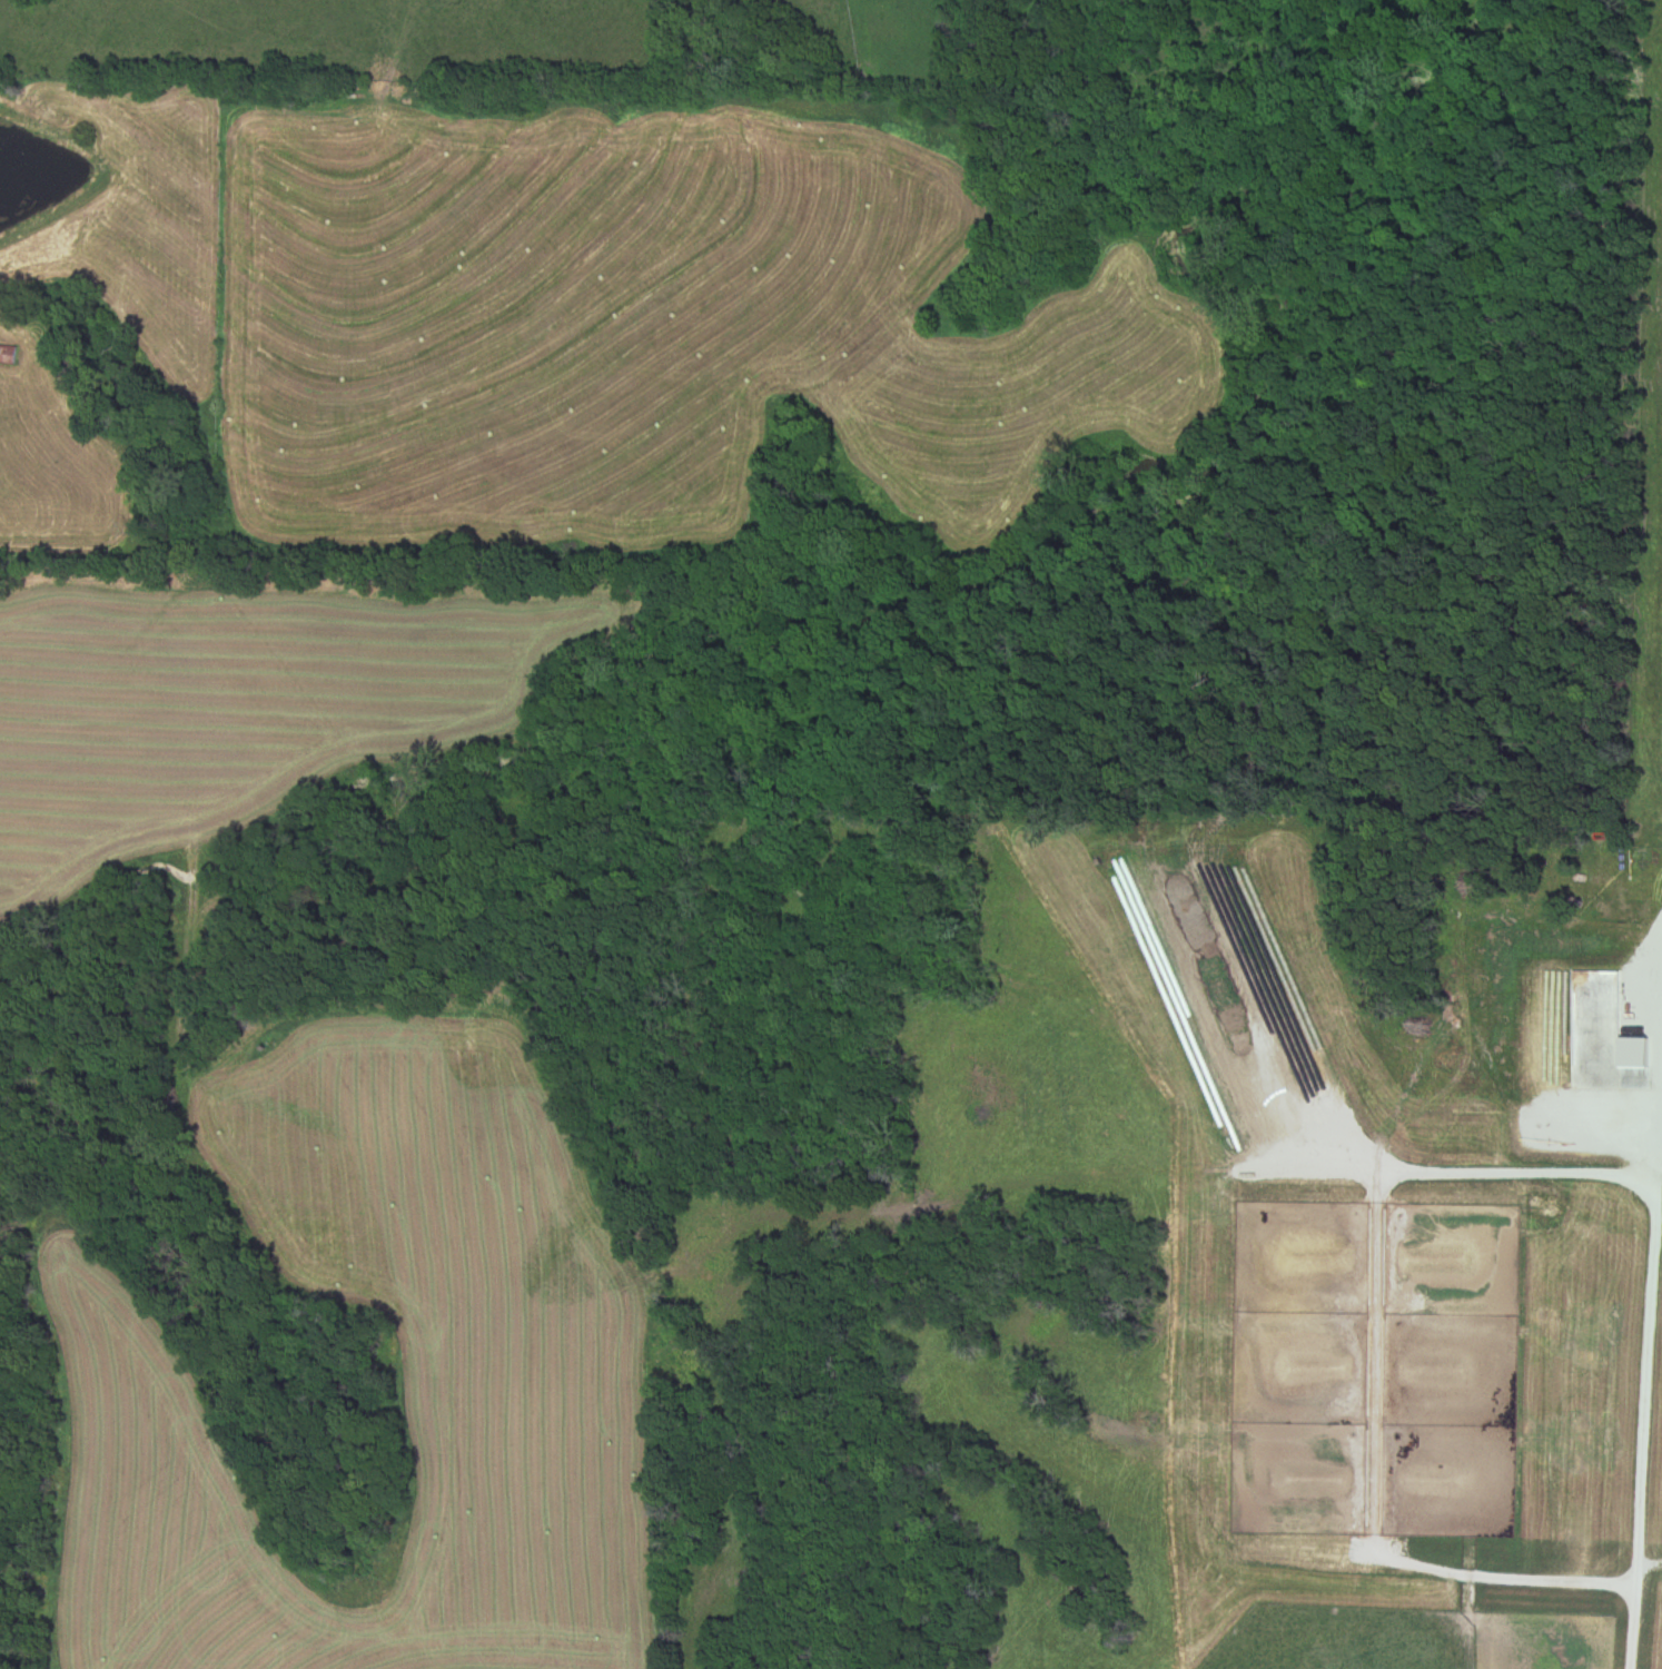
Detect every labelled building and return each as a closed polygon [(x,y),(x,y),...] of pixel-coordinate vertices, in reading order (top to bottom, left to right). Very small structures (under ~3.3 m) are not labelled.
[(16,346),(0,345),(0,364),(15,365),(16,346)]
